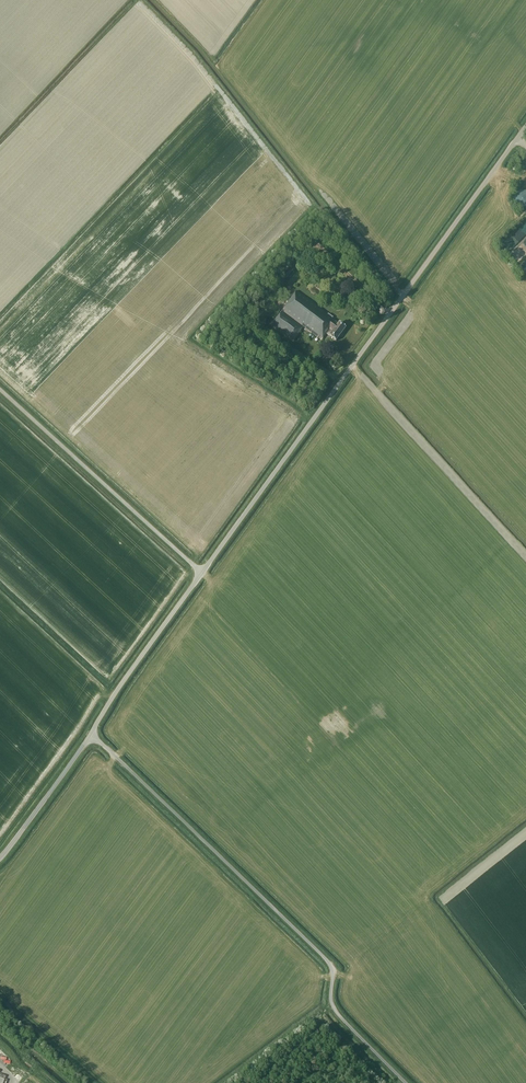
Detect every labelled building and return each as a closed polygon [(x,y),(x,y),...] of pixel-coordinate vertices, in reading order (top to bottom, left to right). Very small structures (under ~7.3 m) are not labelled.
[(523,190),(521,190),(519,191),(517,192),(516,193),(515,194),(514,196),(513,198),(513,200),(513,201),(514,203),(514,204),(516,206),(517,207),(519,209),(521,209),(523,209),(524,209),(525,209),(525,208),(525,191),(524,190),(523,190)] [(525,235),(525,234),(521,229),(504,247),(510,252),(525,235)] [(333,318),(297,291),(271,327),(293,342),(304,328),(318,338),(319,337),(323,340),(327,335),(336,342),(347,328),(339,323),(338,325),(331,320),(333,318)]
